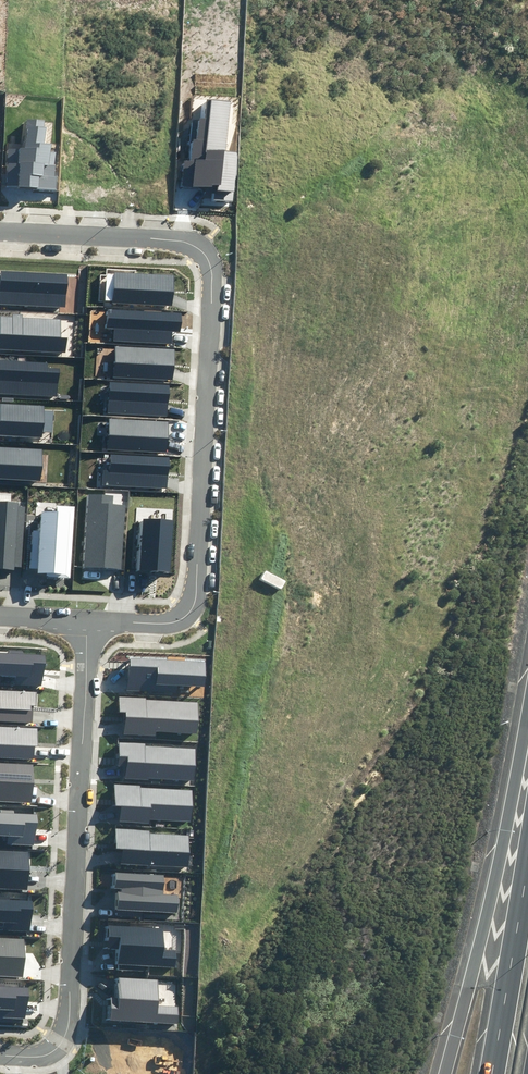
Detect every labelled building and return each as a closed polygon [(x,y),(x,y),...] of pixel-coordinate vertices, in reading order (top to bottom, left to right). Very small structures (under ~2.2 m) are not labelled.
[(214,189),(214,199),(234,201),(238,153),(228,152),(231,102),(207,100),(205,118),(194,117),(190,161),(184,160),(182,186),(214,189)] [(5,187),(57,191),(58,176),(55,176),(56,165),(55,165),(56,152),(50,152),(51,145),(45,145),(46,127),(43,127),(44,120),(29,119),(27,144),(9,143),(5,187)] [(65,307),(67,275),(1,271),(0,286),(0,304),(65,307)] [(173,275),(114,272),(112,303),(172,306),(173,275)] [(114,341),(172,343),(172,332),(181,332),(181,313),(109,310),(108,327),(114,328),(114,341)] [(67,353),(68,338),(59,337),(60,320),(23,318),(23,314),(13,314),(13,317),(0,317),(0,319),(0,348),(67,353)] [(114,377),(173,380),(174,348),(115,346),(114,377)] [(57,397),(59,370),(47,369),(47,363),(0,360),(0,394),(57,397)] [(108,383),(107,413),(169,415),(170,386),(108,383)] [(42,437),(42,431),(53,432),(54,411),(44,411),(44,406),(0,404),(0,407),(0,435),(42,437)] [(107,450),(167,452),(168,422),(109,419),(107,450)] [(41,480),(42,450),(0,448),(0,479),(41,480)] [(103,470),(102,485),(167,488),(169,457),(110,454),(110,471),(103,470)] [(85,568),(121,570),(124,504),(114,504),(114,496),(89,494),(85,568)] [(13,569),(14,566),(21,567),(26,507),(19,507),(19,504),(0,502),(0,568),(13,569)] [(48,577),(71,578),(73,506),(59,505),(58,511),(41,511),(41,531),(31,531),(30,568),(38,568),(38,573),(48,573),(48,577)] [(139,572),(169,573),(172,520),(142,519),(139,572)] [(43,686),(44,656),(23,655),(23,650),(9,649),(9,654),(0,654),(0,676),(15,676),(14,684),(43,686)] [(178,685),(206,686),(207,662),(130,658),(128,690),(177,693),(178,685)] [(32,722),(33,706),(38,706),(38,691),(0,691),(0,722),(32,722)] [(155,731),(197,732),(198,703),(146,701),(146,698),(119,697),(119,713),(125,713),(125,735),(155,736),(155,731)] [(34,759),(34,746),(38,746),(38,728),(0,727),(0,758),(34,759)] [(149,777),(195,780),(197,749),(146,746),(146,742),(119,741),(118,766),(125,767),(124,778),(149,780),(149,777)] [(32,802),(33,765),(0,763),(0,801),(32,802)] [(149,819),(192,820),(193,790),(141,788),(141,785),(114,784),(113,807),(120,807),(120,822),(149,823),(149,819)] [(35,845),(36,816),(15,815),(15,811),(1,811),(0,812),(0,835),(8,836),(8,844),(35,845)] [(122,864),(188,867),(189,836),(150,835),(150,831),(116,830),(115,849),(122,849),(122,864)] [(27,890),(28,852),(0,851),(0,889),(27,890)] [(143,910),(178,912),(179,894),(163,894),(164,875),(116,873),(116,888),(122,888),(121,893),(117,892),(116,917),(143,918),(143,910)] [(30,931),(31,901),(9,900),(9,897),(0,896),(0,922),(3,922),(2,930),(30,931)] [(144,966),(176,968),(177,950),(163,949),(165,928),(108,925),(107,948),(120,948),(119,970),(143,971),(144,966)] [(23,976),(25,939),(0,938),(0,975),(23,976)] [(109,997),(108,1021),(179,1024),(180,1007),(158,1006),(159,981),(118,979),(117,998),(109,997)] [(25,1019),(27,988),(4,987),(4,983),(0,983),(0,1009),(3,1009),(2,1018),(25,1019)]
